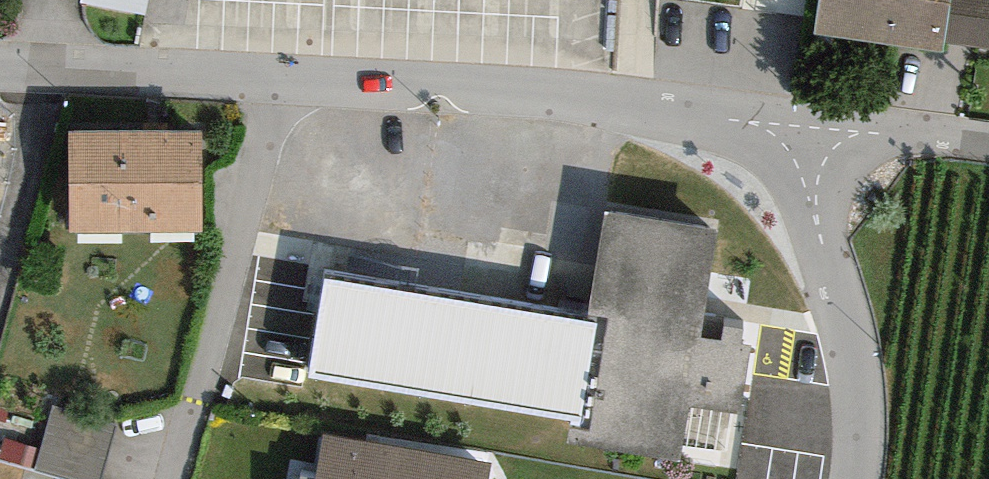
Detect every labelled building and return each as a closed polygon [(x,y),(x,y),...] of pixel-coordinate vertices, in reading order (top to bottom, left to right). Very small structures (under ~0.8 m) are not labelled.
[(83,0),(149,12),(151,0),(83,0)] [(813,34),(941,56),(943,45),(988,53),(988,0),(819,0),(813,34)] [(200,131),(65,133),(66,232),(202,230),(200,131)] [(588,317),(323,276),(307,377),(576,419),(573,436),(682,453),(691,403),(743,411),(754,343),(701,335),(718,231),(605,213),(588,317)] [(100,478),(115,424),(53,407),(38,462),(100,478)] [(321,438),(314,478),(492,478),(494,468),(321,438)]
